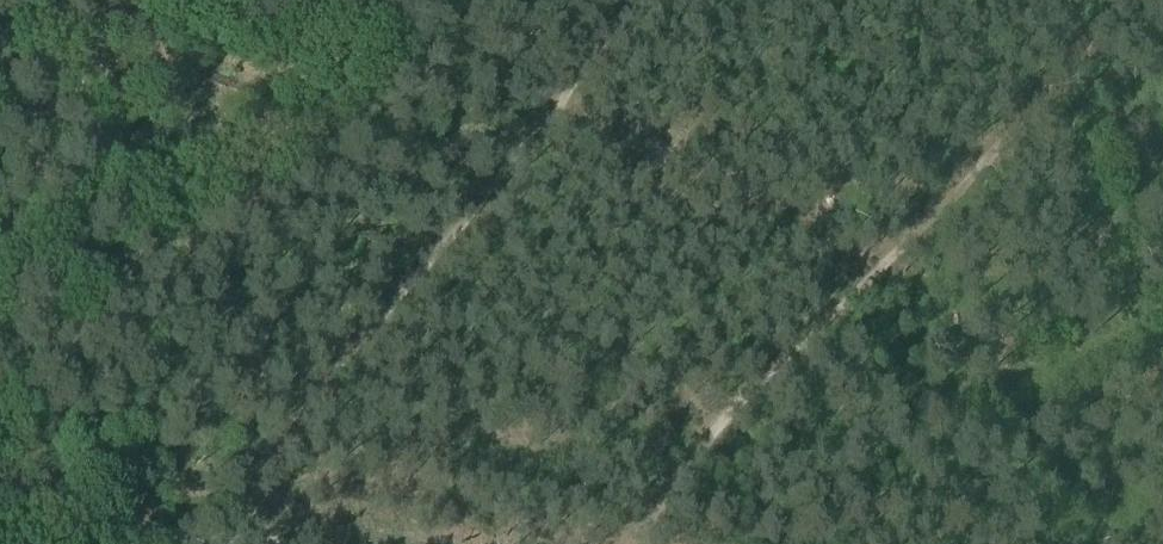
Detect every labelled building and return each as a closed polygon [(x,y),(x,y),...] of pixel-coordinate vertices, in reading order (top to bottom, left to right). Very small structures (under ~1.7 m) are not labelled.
[(264,527),(262,540),(285,542),(286,529),(264,527)]
